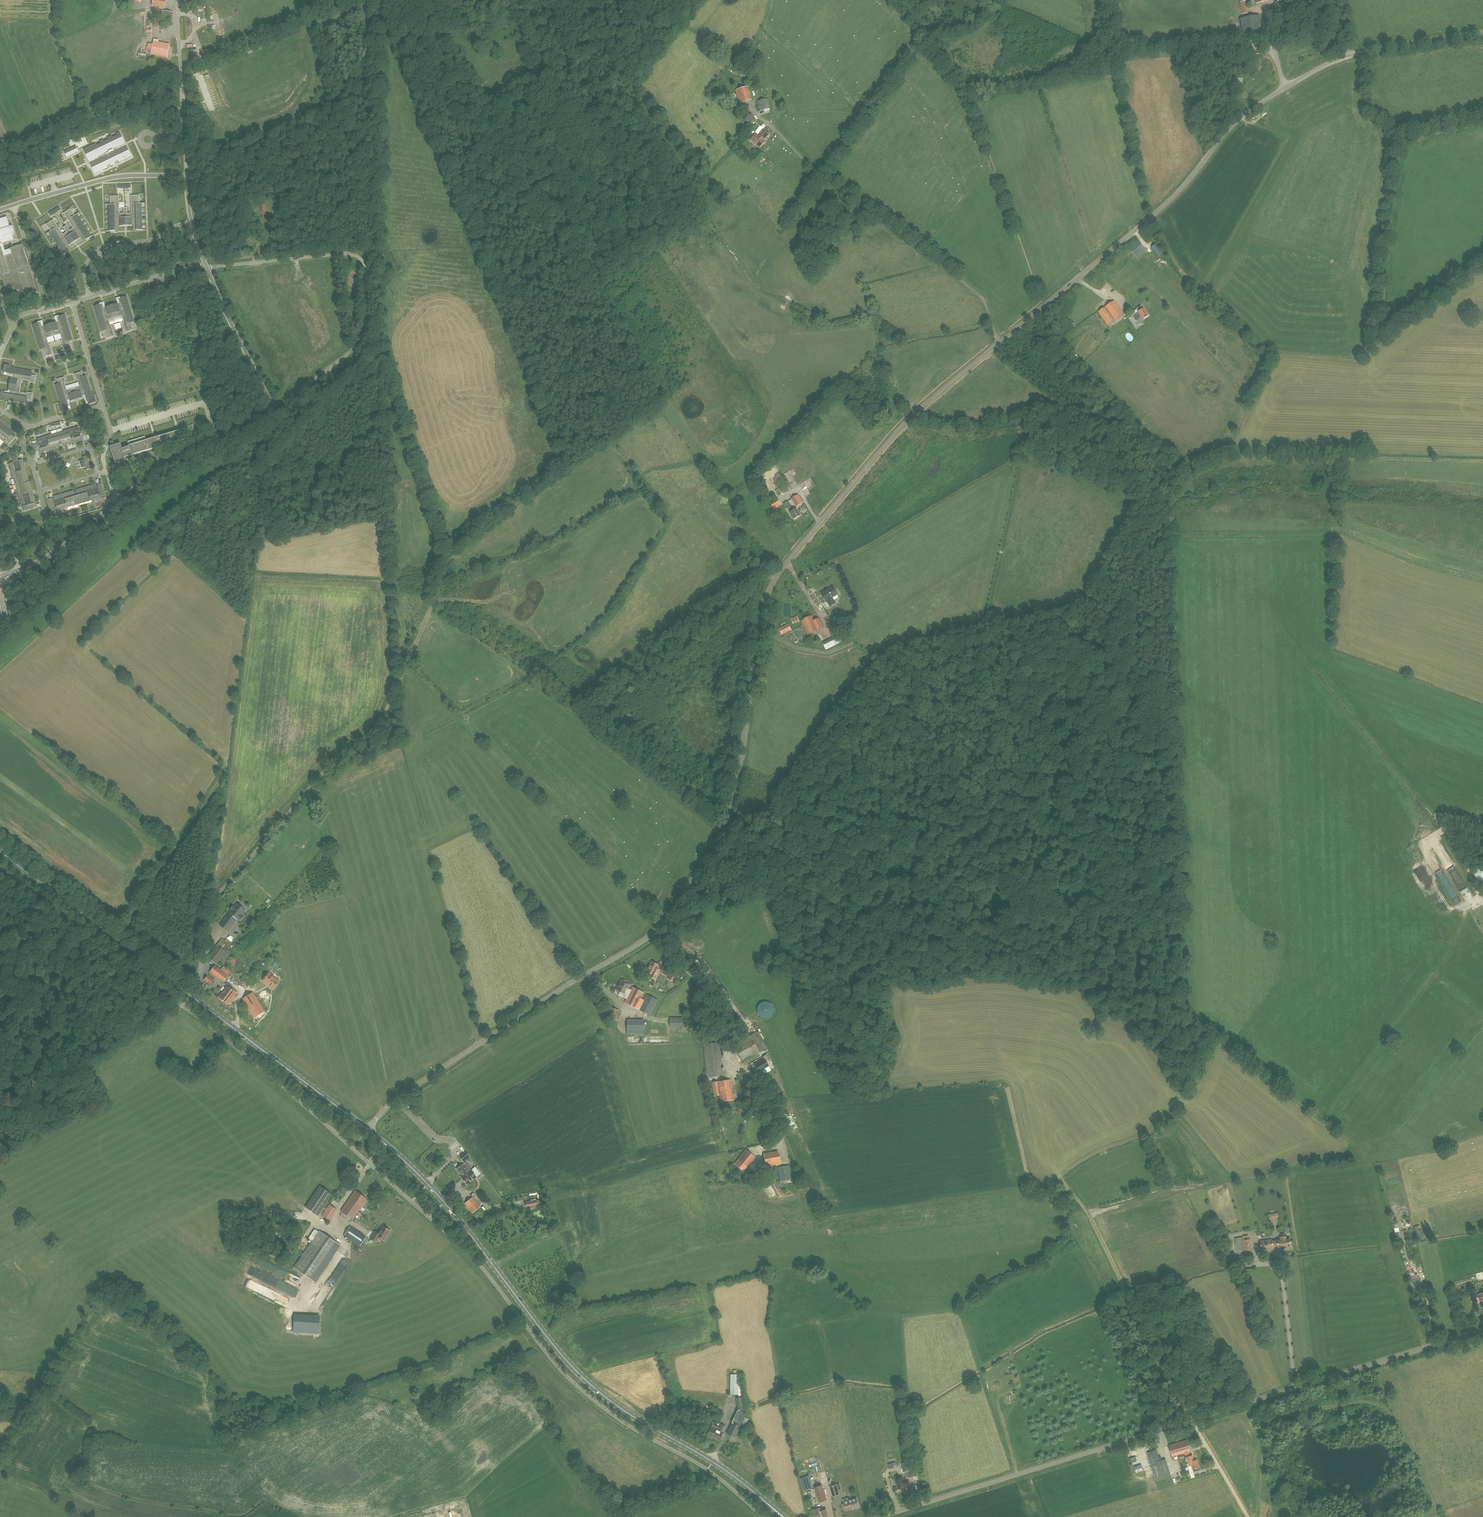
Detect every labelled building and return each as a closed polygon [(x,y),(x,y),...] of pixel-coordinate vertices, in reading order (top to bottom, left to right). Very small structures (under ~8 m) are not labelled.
[(162,10),(160,19),(171,22),(173,13),(162,10)] [(1263,39),(1260,16),(1241,19),(1244,42),(1263,39)] [(154,39),(153,44),(151,54),(167,57),(170,44),(158,42),(159,40),(154,39)] [(751,100),(747,87),(735,90),(739,103),(751,100)] [(770,108),(767,99),(757,101),(760,111),(770,108)] [(744,118),(749,125),(756,121),(751,113),(744,118)] [(755,134),(750,140),(759,147),(764,141),(763,140),(768,134),(762,130),(758,135),(755,134)] [(124,144),(125,143),(121,135),(113,139),(112,136),(107,138),(108,139),(109,141),(105,143),(104,140),(100,142),(101,145),(97,147),(96,144),(83,150),(84,150),(87,157),(92,154),(97,164),(92,167),(95,174),(108,168),(107,168),(106,165),(110,163),(111,166),(115,164),(114,161),(118,159),(119,162),(119,163),(124,160),(123,160),(122,157),(126,155),(127,158),(128,159),(132,157),(131,156),(128,150),(127,150),(126,146),(126,145),(125,146),(124,144)] [(76,146),(60,153),(65,161),(80,153),(76,146)] [(109,231),(118,231),(118,226),(133,226),(133,230),(143,230),(142,203),(140,203),(139,195),(131,196),(131,213),(127,213),(127,208),(123,208),(124,213),(119,214),(119,196),(110,196),(110,204),(108,204),(109,231)] [(61,209),(59,207),(49,213),(51,216),(61,209)] [(63,255),(71,250),(69,246),(81,238),(84,242),(91,237),(77,214),(75,215),(71,209),(63,213),(73,228),(69,230),(66,226),(63,227),(66,232),(63,235),(53,220),(46,225),(50,231),(49,233),(63,255)] [(0,219),(0,271),(6,289),(22,284),(26,296),(38,292),(23,245),(5,251),(2,244),(11,241),(14,240),(13,236),(12,234),(15,233),(12,225),(10,226),(8,220),(7,217),(3,218),(0,219)] [(1138,240),(1129,248),(1137,257),(1146,249),(1138,240)] [(1159,257),(1162,253),(1155,244),(1151,247),(1159,257)] [(117,304),(105,307),(104,308),(103,307),(102,304),(99,304),(94,306),(102,331),(105,330),(106,332),(105,332),(107,338),(114,336),(111,326),(110,326),(108,320),(122,316),(124,322),(123,322),(126,333),(134,330),(132,324),(131,325),(131,323),(134,322),(126,296),(121,298),(118,299),(119,302),(119,303),(118,304),(117,304)] [(1098,312),(1107,325),(1123,314),(1114,301),(1098,312)] [(1149,315),(1144,308),(1143,308),(1142,305),(1137,308),(1139,311),(1138,312),(1143,319),(1149,315)] [(38,323),(33,324),(40,350),(44,349),(44,351),(43,351),(45,357),(53,355),(50,344),(49,345),(47,338),(60,334),(62,340),(61,341),(64,351),(72,349),(70,343),(69,341),(72,340),(65,315),(59,316),(57,317),(58,321),(58,322),(44,326),(42,326),(42,325),(41,322),(38,323)] [(5,394),(0,393),(0,400),(4,401),(4,399),(26,403),(27,400),(32,401),(33,393),(28,392),(27,394),(20,392),(22,380),(30,381),(29,382),(35,383),(36,376),(31,375),(32,372),(10,368),(10,366),(5,365),(3,372),(8,373),(8,375),(12,376),(12,378),(11,378),(8,390),(10,390),(9,393),(5,392),(5,394)] [(349,367),(336,376),(339,380),(352,371),(349,367)] [(70,401),(82,397),(82,396),(84,396),(86,400),(87,399),(89,404),(96,402),(94,397),(92,397),(86,376),(83,377),(81,372),(74,374),(76,379),(77,379),(79,386),(67,390),(65,383),(66,382),(64,377),(57,379),(59,384),(55,385),(62,407),(60,407),(62,412),(69,410),(67,405),(69,405),(68,401),(70,400),(70,401)] [(6,440),(5,441),(9,444),(14,438),(10,435),(12,433),(0,422),(0,435),(6,440)] [(179,429),(179,430),(146,440),(145,436),(128,441),(129,445),(122,447),(120,443),(110,446),(115,463),(126,460),(125,457),(130,455),(130,456),(152,449),(152,450),(156,449),(156,448),(184,439),(182,433),(193,429),(192,425),(179,429)] [(81,432),(80,432),(78,426),(36,439),(38,445),(37,445),(36,444),(32,445),(34,450),(38,449),(38,448),(39,447),(40,453),(60,447),(60,445),(62,445),(62,446),(82,440),(81,435),(82,434),(82,435),(86,434),(85,429),(81,430),(81,432)] [(22,459),(17,461),(16,460),(17,459),(16,455),(11,457),(13,462),(8,463),(21,505),(22,505),(24,510),(36,507),(34,501),(35,501),(22,459)] [(79,461),(81,468),(86,467),(87,470),(91,468),(87,455),(83,457),(84,460),(79,461)] [(48,499),(52,511),(57,509),(58,510),(100,498),(99,497),(105,495),(101,483),(96,485),(96,484),(53,496),(54,497),(48,499)] [(778,489),(779,489),(776,491),(778,496),(782,494),(782,495),(790,490),(786,484),(778,489)] [(791,499),(796,507),(803,503),(798,495),(791,499)] [(777,497),(770,502),(774,509),(782,505),(777,497)] [(787,510),(788,509),(790,512),(790,513),(794,519),(800,516),(796,509),(794,511),(788,502),(783,505),(787,510)] [(827,601),(830,606),(835,603),(832,598),(837,594),(833,587),(826,591),(825,591),(821,593),(826,601),(827,601)] [(812,615),(802,621),(808,634),(823,627),(819,618),(815,620),(812,615)] [(791,630),(789,626),(788,624),(779,629),(782,634),(791,630)] [(839,635),(835,637),(823,643),(826,649),(842,642),(839,635)] [(1474,874),(1474,875),(1474,876),(1475,877),(1475,878),(1476,879),(1477,880),(1478,881),(1479,881),(1480,881),(1481,881),(1482,881),(1482,866),(1481,866),(1480,866),(1479,866),(1478,867),(1477,868),(1476,868),(1475,869),(1475,870),(1474,871),(1474,872),(1474,873),(1474,874)] [(236,904),(234,907),(233,906),(231,909),(232,910),(230,913),(229,913),(230,913),(229,914),(228,914),(220,925),(227,931),(228,931),(236,920),(235,920),(236,918),(238,920),(238,919),(239,919),(240,920),(243,916),(242,915),(245,911),(245,910),(237,903),(236,904)] [(217,945),(208,957),(210,959),(216,964),(222,956),(226,952),(228,949),(231,945),(228,944),(223,940),(222,939),(217,945)] [(233,965),(236,960),(231,956),(227,961),(233,965)] [(656,969),(658,965),(651,962),(646,971),(651,973),(649,976),(655,979),(659,971),(656,969)] [(223,982),(228,975),(215,965),(210,973),(223,982)] [(269,973),(263,980),(272,989),(279,981),(269,973)] [(214,980),(208,975),(204,980),(210,985),(214,980)] [(621,979),(616,990),(620,992),(618,994),(619,996),(622,997),(623,997),(624,994),(627,996),(631,990),(627,988),(628,985),(624,983),(625,981),(621,979)] [(225,995),(231,988),(227,985),(218,997),(224,1001),(228,997),(225,995)] [(639,1010),(644,1000),(640,998),(643,993),(632,987),(631,990),(627,996),(624,1002),(638,1009),(639,1010)] [(228,997),(224,1001),(228,1004),(237,993),(231,988),(225,995),(228,997)] [(253,993),(243,999),(254,1017),(264,1011),(253,993)] [(647,994),(644,1000),(639,1010),(649,1015),(657,1000),(647,994)] [(757,1008),(757,1009),(757,1011),(757,1012),(757,1013),(758,1014),(758,1015),(759,1016),(760,1016),(760,1017),(761,1017),(762,1018),(763,1018),(764,1018),(765,1018),(766,1018),(767,1018),(768,1018),(769,1017),(770,1017),(770,1016),(771,1016),(772,1015),(772,1014),(773,1013),(773,1012),(773,1011),(773,1010),(773,1009),(773,1008),(773,1007),(772,1006),(772,1005),(771,1004),(770,1004),(769,1003),(768,1002),(767,1002),(766,1002),(765,1002),(764,1002),(763,1002),(762,1002),(761,1003),(760,1003),(760,1004),(759,1004),(758,1005),(758,1006),(757,1007),(757,1008)] [(620,1011),(610,1008),(607,1018),(616,1021),(620,1011)] [(683,1017),(669,1017),(669,1026),(683,1026),(683,1017)] [(627,1030),(644,1030),(644,1020),(627,1020),(627,1030)] [(756,1032),(750,1035),(760,1052),(766,1048),(762,1041),(762,1042),(756,1032)] [(750,1036),(733,1046),(742,1062),(759,1052),(750,1036)] [(722,1075),(719,1042),(703,1044),(707,1076),(722,1075)] [(762,1056),(764,1059),(754,1064),(755,1065),(754,1065),(756,1069),(757,1068),(758,1071),(768,1065),(766,1062),(769,1060),(766,1054),(762,1056)] [(733,1100),(730,1079),(712,1082),(714,1096),(719,1095),(720,1102),(733,1100)] [(765,1084),(768,1088),(773,1085),(769,1080),(765,1084)] [(736,1102),(739,1113),(746,1110),(743,1100),(736,1102)] [(747,1167),(755,1158),(746,1150),(738,1159),(735,1164),(743,1171),(747,1167)] [(465,1151),(459,1156),(463,1161),(469,1155),(465,1151)] [(779,1153),(764,1156),(766,1166),(781,1164),(779,1153)] [(469,1170),(464,1163),(457,1168),(463,1176),(462,1177),(467,1183),(476,1176),(471,1169),(469,1170)] [(790,1165),(789,1166),(778,1168),(780,1181),(792,1179),(790,1165)] [(783,1194),(769,1168),(763,1171),(778,1197),(783,1194)] [(319,1185),(305,1206),(317,1215),(332,1194),(319,1185)] [(362,1205),(366,1199),(355,1191),(353,1194),(341,1211),(353,1219),(363,1205),(362,1205)] [(480,1207),(472,1197),(465,1203),(472,1213),(480,1207)] [(328,1220),(335,1209),(328,1204),(321,1215),(328,1220)] [(344,1235),(348,1238),(360,1246),(366,1237),(350,1226),(344,1235)] [(378,1233),(376,1231),(370,1238),(376,1242),(379,1237),(384,1240),(390,1231),(383,1226),(378,1233)] [(1393,1228),(1396,1240),(1401,1239),(1398,1227),(1393,1228)] [(340,1245),(319,1231),(318,1232),(314,1229),(308,1238),(312,1241),(294,1268),(315,1282),(340,1245)] [(1250,1239),(1249,1239),(1248,1235),(1243,1236),(1243,1237),(1235,1238),(1236,1245),(1239,1251),(1243,1250),(1245,1251),(1245,1253),(1250,1253),(1250,1248),(1252,1248),(1250,1239)] [(1283,1247),(1283,1248),(1287,1248),(1287,1247),(1291,1246),(1290,1238),(1287,1239),(1286,1236),(1280,1237),(1280,1239),(1277,1240),(1278,1248),(1283,1247)] [(1273,1247),(1272,1240),(1260,1242),(1261,1249),(1273,1247)] [(1410,1275),(1413,1293),(1421,1291),(1418,1274),(1410,1275)] [(729,1395),(737,1395),(737,1374),(729,1374),(729,1395)] [(743,1397),(738,1398),(736,1398),(738,1409),(734,1418),(731,1422),(732,1423),(727,1433),(734,1437),(739,1426),(744,1415),(745,1413),(743,1397)] [(712,1424),(710,1427),(706,1435),(712,1438),(718,1441),(722,1433),(725,1426),(721,1424),(720,1427),(712,1424)] [(1186,1440),(1169,1445),(1172,1456),(1184,1452),(1186,1457),(1185,1457),(1188,1466),(1191,1465),(1192,1469),(1200,1467),(1197,1459),(1194,1460),(1192,1455),(1190,1455),(1189,1451),(1190,1450),(1186,1440)] [(1147,1453),(1155,1479),(1170,1474),(1166,1459),(1160,1461),(1156,1449),(1147,1453)] [(903,1472),(905,1472),(906,1478),(917,1476),(915,1466),(912,1467),(911,1462),(902,1464),(903,1472)] [(810,1476),(799,1479),(803,1491),(813,1488),(810,1476)] [(898,1489),(902,1487),(903,1490),(904,1490),(905,1494),(912,1492),(908,1481),(904,1482),(902,1477),(900,1478),(900,1477),(899,1476),(898,1476),(896,1477),(895,1478),(895,1479),(898,1489)] [(830,1486),(833,1496),(839,1494),(836,1484),(830,1486)] [(822,1486),(815,1488),(819,1502),(826,1500),(822,1486)] [(842,1504),(844,1510),(846,1509),(846,1510),(852,1509),(852,1510),(859,1508),(856,1498),(849,1500),(848,1498),(843,1500),(844,1504),(842,1504)] [(818,1509),(814,1510),(816,1514),(816,1516),(828,1516),(826,1510),(822,1511),(821,1508),(818,1509)]
